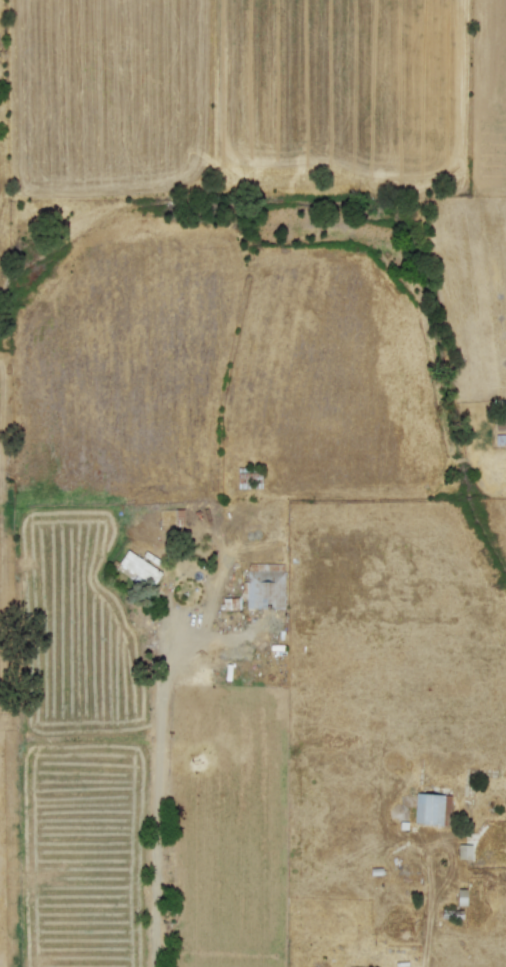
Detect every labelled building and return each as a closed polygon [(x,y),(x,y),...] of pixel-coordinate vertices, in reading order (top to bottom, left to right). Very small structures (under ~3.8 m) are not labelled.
[(161,570),(126,550),(118,564),(153,584),(161,570)] [(283,608),(284,563),(276,563),(276,570),(246,569),(245,607),(283,608)] [(414,823),(449,824),(450,794),(415,793),(414,823)] [(471,844),(458,843),(458,858),(471,858),(471,844)]
